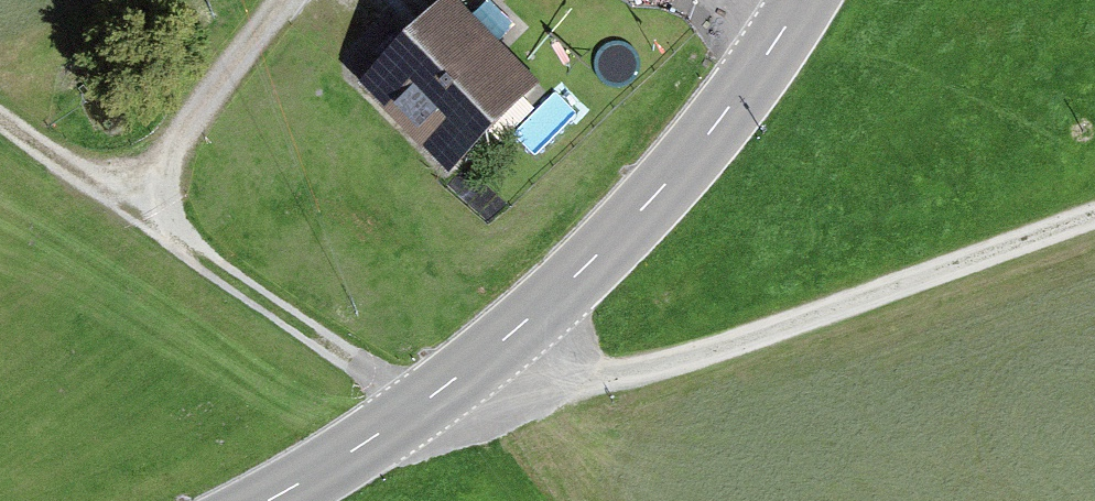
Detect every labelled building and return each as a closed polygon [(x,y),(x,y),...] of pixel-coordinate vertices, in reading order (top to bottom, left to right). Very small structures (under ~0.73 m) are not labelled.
[(448,182),(544,89),(457,1),(362,95),(448,182)]
